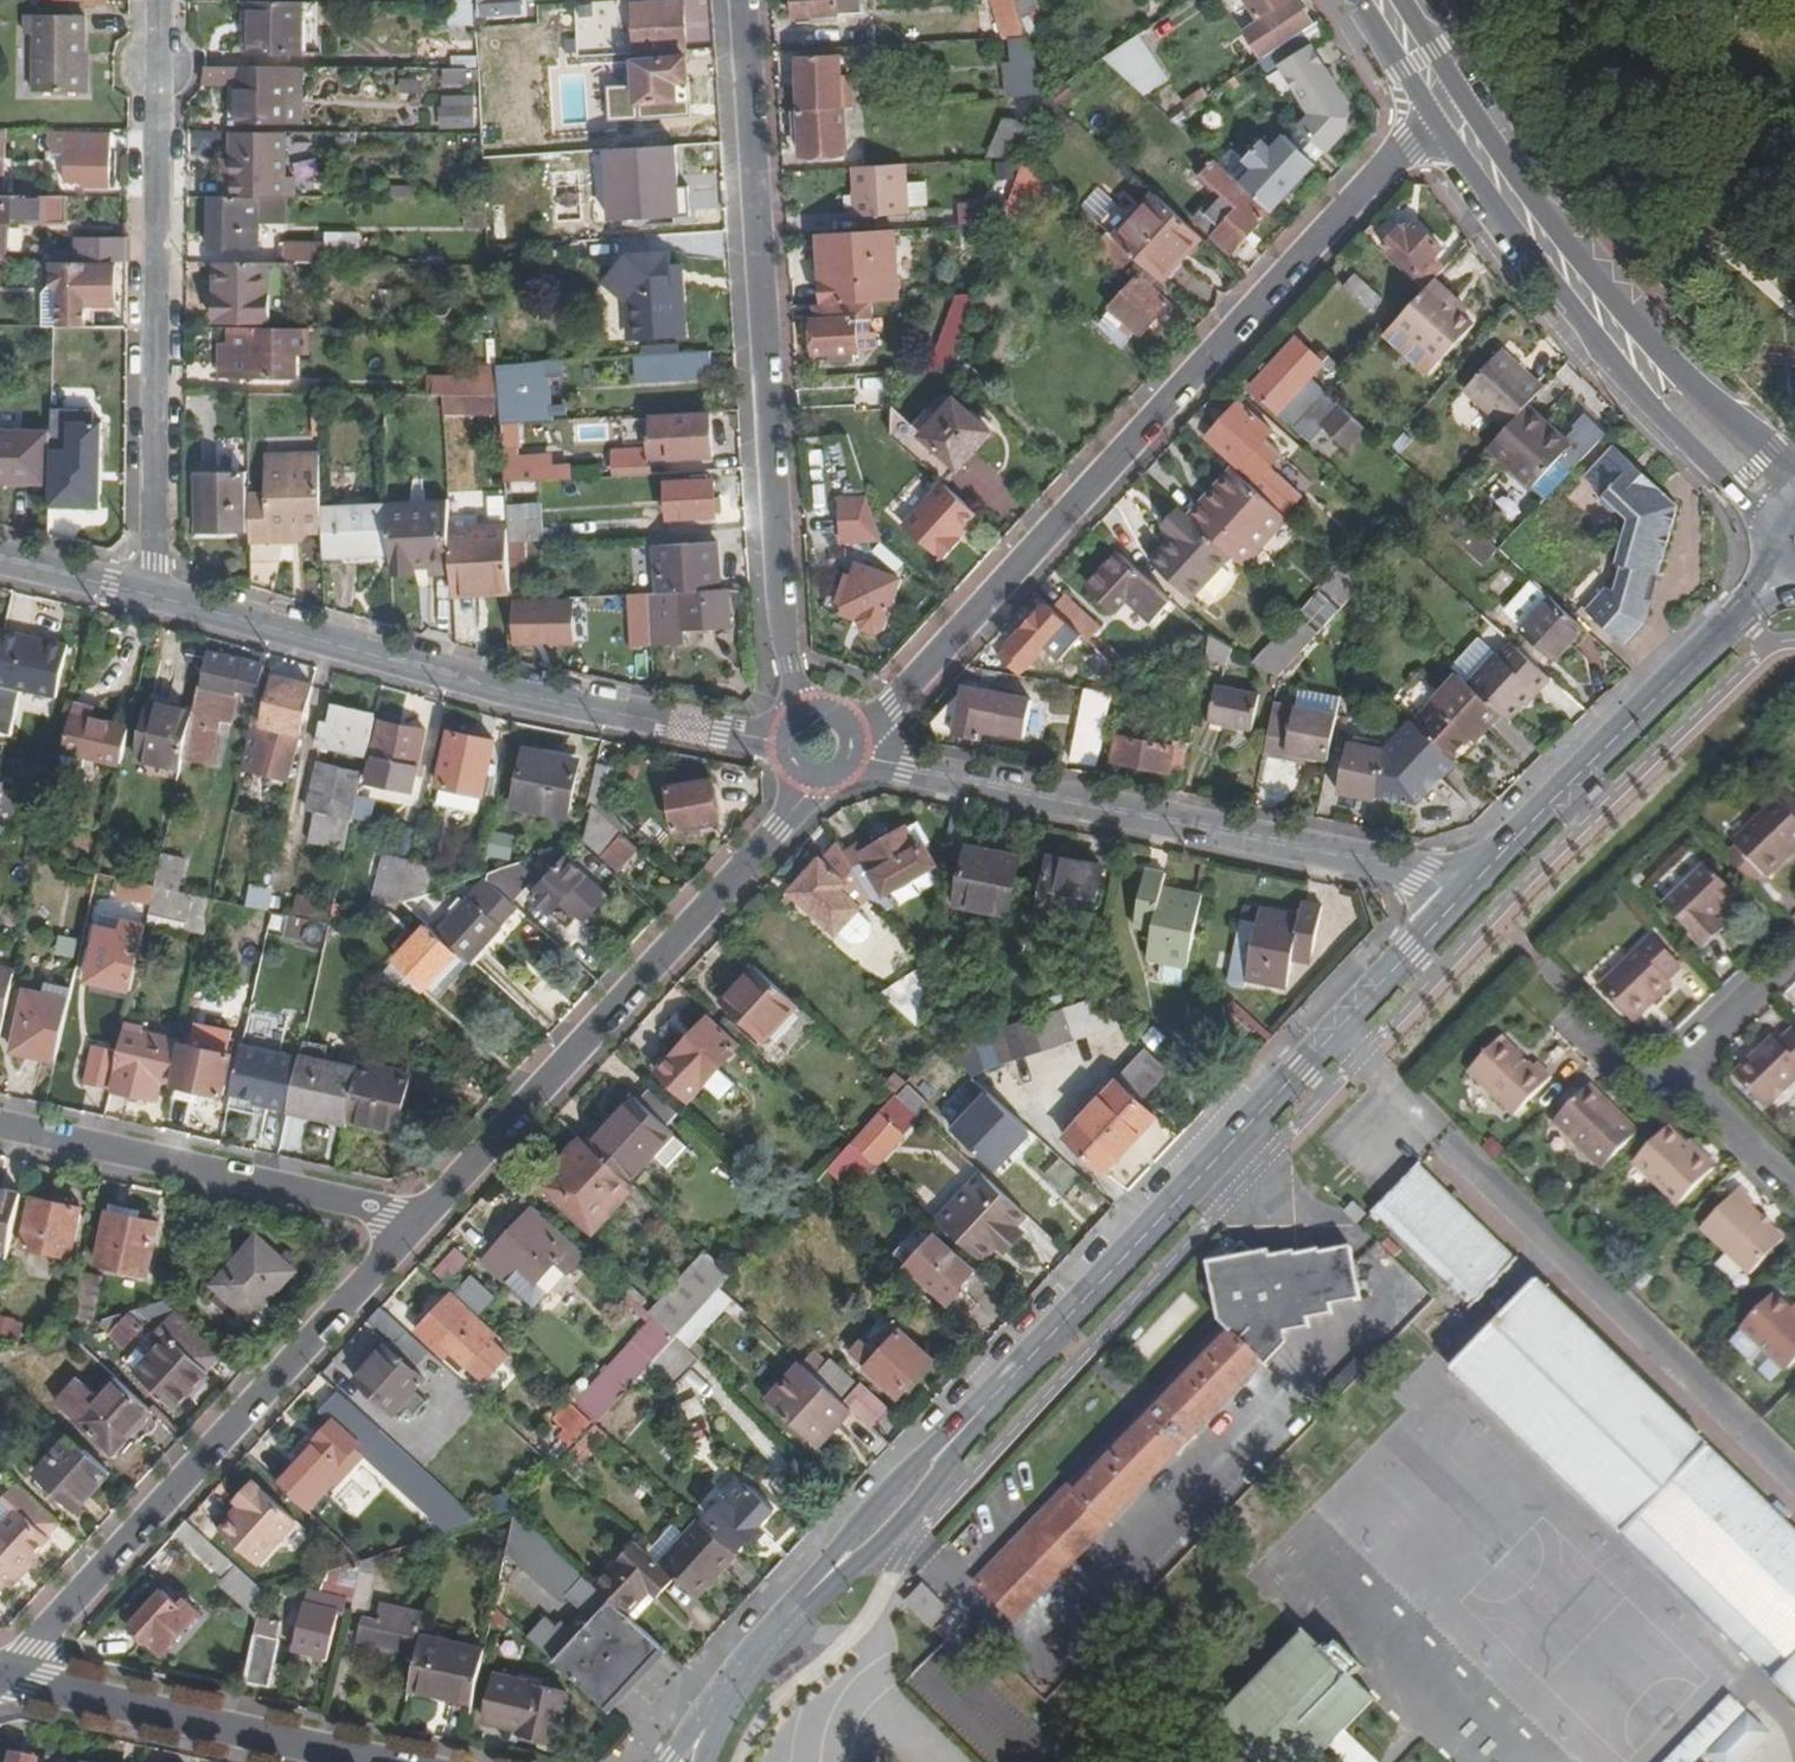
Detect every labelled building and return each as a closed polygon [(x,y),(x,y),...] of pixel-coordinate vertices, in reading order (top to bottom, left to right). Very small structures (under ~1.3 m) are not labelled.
[(450,26),(474,26),(475,0),(450,0),(450,26)] [(481,13),(523,10),(522,0),(480,0),(481,13)] [(862,0),(797,0),(798,21),(863,19),(862,0)] [(1008,46),(1033,45),(1027,28),(1017,0),(995,0),(1008,46)] [(1027,28),(1035,22),(1045,15),(1042,7),(1036,10),(1033,0),(1017,0),(1027,28)] [(1291,39),(1312,25),(1295,0),(1247,0),(1259,20),(1242,30),(1260,60),(1291,39)] [(304,1),(250,1),(250,50),(303,51),(304,1)] [(639,53),(687,50),(684,2),(636,4),(639,53)] [(82,93),(83,52),(83,14),(22,13),(23,35),(32,35),(32,91),(82,93)] [(1048,39),(1035,22),(1027,28),(1033,45),(1034,50),(1048,39)] [(1291,39),(1260,60),(1271,77),(1282,70),(1311,117),(1302,127),(1328,152),(1348,130),(1349,107),(1311,49),(1302,55),(1291,39)] [(1127,74),(1141,94),(1168,77),(1143,42),(1113,61),(1124,76),(1127,74)] [(801,60),(805,113),(846,111),(843,58),(801,60)] [(884,76),(883,58),(867,58),(867,76),(884,76)] [(641,119),(693,116),(688,59),(638,61),(641,119)] [(243,81),(243,67),(209,67),(209,73),(207,81),(234,81),(243,81)] [(243,81),(242,122),(290,122),(291,84),(291,83),(282,82),(282,67),(243,67),(243,81)] [(305,84),(304,67),(282,67),(282,82),(291,83),(291,84),(305,84)] [(477,80),(477,67),(447,67),(447,80),(477,80)] [(243,81),(234,81),(233,122),(242,122),(243,81)] [(863,110),(886,110),(885,83),(879,84),(878,90),(862,90),(863,110)] [(1016,98),(1017,114),(1041,113),(1040,97),(1016,98)] [(474,106),(461,106),(462,124),(475,124),(474,106)] [(852,158),(849,111),(846,111),(805,113),(808,159),(852,158)] [(1005,116),(992,153),(1025,163),(1037,127),(1005,116)] [(1328,152),(1302,127),(1301,127),(1328,153),(1328,152)] [(234,132),(234,160),(234,174),(225,174),(226,197),(261,197),(298,197),(297,175),(288,174),(288,132),(234,132)] [(98,187),(112,187),(113,133),(52,133),(52,153),(68,154),(68,181),(98,182),(98,187)] [(1253,171),(1240,185),(1269,212),(1271,213),(1314,165),(1283,136),(1270,152),(1260,144),(1244,163),(1253,171)] [(225,160),(225,174),(234,174),(234,160),(225,160)] [(1232,254),(1269,212),(1240,185),(1214,161),(1200,177),(1221,197),(1204,215),(1209,220),(1202,228),(1232,254)] [(911,219),(910,212),(909,187),(908,170),(856,171),(858,198),(858,210),(859,220),(911,219)] [(691,175),(659,176),(662,236),(693,235),(691,175)] [(930,187),(909,187),(910,212),(931,210),(930,187)] [(0,197),(0,262),(9,262),(9,224),(48,223),(68,223),(68,197),(48,197),(0,197)] [(260,245),(261,197),(226,197),(213,197),(214,245),(260,245)] [(1156,278),(1158,280),(1181,255),(1185,258),(1202,239),(1156,197),(1116,241),(1139,263),(1156,278)] [(858,210),(858,198),(847,199),(848,211),(858,210)] [(965,210),(966,232),(1005,230),(1014,207),(965,210)] [(1401,230),(1384,248),(1418,278),(1443,249),(1418,226),(1409,236),(1401,230)] [(1109,236),(1106,233),(1097,243),(1130,273),(1139,263),(1116,241),(1109,236)] [(898,234),(835,236),(835,256),(823,257),(825,305),(860,303),(901,301),(898,234)] [(822,237),(823,257),(835,256),(835,236),(822,237)] [(88,262),(129,262),(129,241),(88,241),(88,262)] [(286,241),(287,262),(328,262),(328,241),(286,241)] [(691,332),(688,277),(671,277),(670,253),(634,255),(611,278),(635,299),(638,333),(691,332)] [(87,266),(87,262),(53,262),(53,283),(60,293),(60,306),(83,306),(116,306),(117,266),(87,266)] [(218,319),(271,320),(271,272),(219,271),(218,319)] [(1343,291),(1369,315),(1382,301),(1356,277),(1343,291)] [(1480,324),(1468,313),(1453,300),(1458,294),(1438,277),(1425,291),(1402,318),(1448,360),(1480,324)] [(1107,322),(1129,342),(1136,334),(1141,338),(1171,305),(1155,291),(1162,283),(1158,280),(1156,278),(1149,286),(1142,279),(1112,312),(1115,314),(1107,322)] [(1473,307),(1458,294),(1453,300),(1468,313),(1473,307)] [(934,371),(953,369),(980,297),(961,298),(934,371)] [(825,305),(816,305),(819,356),(862,354),(860,303),(825,305)] [(83,326),(83,306),(60,306),(60,325),(83,326)] [(1129,342),(1107,322),(1100,330),(1122,350),(1129,342)] [(312,327),(236,326),(236,347),(226,347),(226,365),(236,366),(236,380),(285,380),(286,338),(297,338),(297,344),(312,344),(312,327)] [(1352,448),(1370,429),(1333,394),(1332,395),(1313,378),(1324,365),(1298,340),(1254,388),(1314,444),(1330,427),(1352,448)] [(713,350),(676,351),(677,375),(715,374),(713,350)] [(1509,430),(1530,407),(1545,391),(1503,353),(1467,393),(1509,430)] [(500,394),(501,413),(539,412),(536,357),(498,358),(499,380),(500,394)] [(963,396),(972,386),(954,369),(945,380),(963,396)] [(444,394),(474,394),(500,394),(499,380),(475,380),(475,376),(435,376),(435,394),(444,394)] [(555,416),(564,415),(563,378),(553,379),(555,416)] [(475,413),(474,394),(444,394),(445,414),(475,415),(475,413)] [(501,413),(500,394),(474,394),(475,413),(501,413)] [(917,434),(895,414),(893,438),(940,479),(985,429),(949,398),(917,434)] [(1239,468),(1235,474),(1237,476),(1264,499),(1275,486),(1259,471),(1255,475),(1244,465),(1273,432),(1241,404),(1214,432),(1198,416),(1185,429),(1202,445),(1207,440),(1239,468)] [(1509,430),(1491,449),(1548,501),(1611,434),(1589,414),(1576,428),(1579,430),(1568,443),(1574,449),(1569,453),(1542,428),(1547,423),(1530,407),(1509,430)] [(658,415),(659,439),(674,438),(675,457),(717,456),(715,414),(658,415)] [(321,435),(321,416),(306,416),(306,435),(321,435)] [(502,417),(505,479),(569,477),(569,464),(551,465),(550,453),(522,454),(521,416),(502,417)] [(1574,449),(1568,443),(1547,423),(1542,428),(1569,453),(1574,449)] [(52,430),(0,429),(0,479),(51,480),(52,430)] [(1185,429),(1143,476),(1184,513),(1189,518),(1205,500),(1211,505),(1237,476),(1235,474),(1202,445),(1185,429)] [(660,457),(675,457),(674,438),(659,439),(660,457)] [(622,449),(622,474),(653,473),(652,448),(622,449)] [(1631,649),(1645,634),(1679,506),(1644,473),(1640,478),(1633,471),(1638,467),(1618,448),(1592,477),(1610,494),(1626,509),(1635,518),(1616,589),(1592,614),(1631,649)] [(828,451),(809,454),(813,478),(831,475),(828,451)] [(249,541),(272,540),(272,533),(287,533),(287,527),(317,527),(319,457),(271,455),(270,495),(250,494),(249,541)] [(71,488),(69,526),(113,527),(115,465),(88,464),(87,487),(71,488)] [(1644,473),(1638,467),(1633,471),(1640,478),(1644,473)] [(200,470),(198,529),(245,530),(246,471),(200,470)] [(1233,557),(1242,566),(1286,518),(1264,499),(1237,476),(1211,505),(1205,500),(1189,518),(1233,557)] [(716,479),(671,481),(673,517),(719,514),(716,479)] [(977,513),(948,486),(910,527),(943,558),(948,551),(954,556),(964,544),(961,542),(956,537),(964,527),(977,513)] [(1469,497),(1457,486),(1445,499),(1457,510),(1469,497)] [(1626,509),(1610,494),(1607,504),(1615,512),(1626,509)] [(389,567),(412,566),(412,561),(426,561),(426,568),(426,572),(449,572),(447,517),(447,509),(388,509),(389,567)] [(1189,518),(1184,513),(1168,531),(1177,539),(1154,564),(1193,600),(1233,557),(1189,518)] [(385,515),(320,514),(319,561),(357,561),(357,554),(384,554),(385,515)] [(850,534),(873,533),(873,516),(850,517),(850,534)] [(449,572),(449,586),(486,584),(487,591),(512,589),(509,542),(508,527),(475,529),(462,529),(462,517),(447,517),(449,572)] [(629,535),(660,533),(659,518),(629,519),(629,535)] [(511,542),(527,541),(526,526),(510,526),(511,542)] [(272,533),(272,540),(302,540),(303,533),(317,534),(317,527),(287,527),(287,533),(272,533)] [(956,537),(961,542),(970,532),(964,527),(956,537)] [(682,593),(723,591),(720,540),(679,542),(680,544),(657,545),(659,595),(682,593)] [(527,541),(511,542),(512,558),(528,557),(527,541)] [(1170,601),(1117,554),(1089,588),(1116,611),(1127,599),(1133,603),(1131,606),(1151,623),(1170,601)] [(843,617),(860,623),(863,631),(876,636),(881,633),(900,581),(861,566),(843,617)] [(1319,635),(1364,587),(1341,567),(1297,615),(1298,616),(1319,635)] [(449,586),(449,593),(487,591),(486,584),(449,586)] [(731,628),(729,590),(723,591),(682,593),(685,630),(731,628)] [(659,595),(650,595),(654,646),(686,644),(685,630),(682,593),(659,595)] [(1052,608),(1068,622),(1087,639),(1100,625),(1065,594),(1052,608)] [(654,646),(650,595),(629,596),(633,648),(654,646)] [(1588,632),(1552,598),(1521,631),(1557,665),(1588,632)] [(573,603),(515,606),(516,629),(518,629),(519,648),(537,647),(536,628),(575,626),(573,603)] [(1018,677),(1068,622),(1052,608),(1049,604),(999,659),(1018,677)] [(1279,679),(1319,635),(1298,616),(1255,664),(1279,679)] [(0,655),(0,734),(14,737),(22,693),(64,701),(75,644),(5,630),(0,655)] [(1211,639),(1206,661),(1225,662),(1232,649),(1214,638),(1213,638),(1211,639)] [(256,647),(254,658),(266,660),(268,650),(256,647)] [(1118,667),(1095,647),(1090,690),(1112,694),(1118,667)] [(1500,656),(1471,686),(1505,718),(1508,721),(1524,705),(1534,694),(1539,698),(1554,682),(1516,647),(1504,659),(1500,656)] [(238,689),(240,681),(244,661),(245,660),(208,651),(192,724),(210,729),(220,685),(238,689)] [(254,658),(253,662),(249,683),(260,685),(263,673),(266,660),(254,658)] [(253,662),(244,661),(240,681),(249,683),(253,662)] [(260,685),(242,768),(289,780),(313,687),(263,673),(260,685)] [(1461,678),(1416,726),(1454,761),(1471,742),(1483,728),(1489,734),(1505,718),(1471,686),(1461,678)] [(1259,696),(1216,688),(1209,724),(1252,732),(1259,696)] [(982,742),(984,732),(985,727),(1000,730),(999,735),(1025,740),(1031,705),(965,690),(935,724),(938,733),(982,742)] [(1080,763),(1097,766),(1112,694),(1090,690),(1089,690),(1084,718),(1088,718),(1080,763)] [(1529,709),(1539,698),(1534,694),(1524,705),(1529,709)] [(140,760),(180,768),(193,710),(151,701),(140,760)] [(315,746),(366,757),(375,717),(331,707),(326,728),(319,727),(315,746)] [(1264,756),(1286,760),(1287,751),(1304,754),(1331,759),(1339,716),(1296,708),(1293,721),(1271,717),(1264,756)] [(70,717),(63,752),(121,765),(129,730),(70,717)] [(428,741),(427,741),(403,736),(404,731),(405,726),(382,721),(369,785),(412,793),(419,781),(428,741)] [(405,726),(404,731),(428,736),(429,730),(405,726)] [(1454,761),(1416,726),(1387,754),(1349,747),(1340,798),(1381,806),(1381,801),(1422,810),(1456,763),(1454,761)] [(985,727),(984,732),(999,735),(1000,730),(985,727)] [(1483,728),(1471,742),(1477,747),(1489,734),(1483,728)] [(403,736),(427,741),(428,736),(404,731),(403,736)] [(452,731),(443,790),(486,796),(495,738),(452,731)] [(1182,778),(1190,741),(1173,738),(1170,748),(1143,742),(1145,734),(1132,732),(1130,740),(1119,737),(1113,763),(1182,778)] [(543,757),(544,752),(526,748),(513,806),(566,818),(577,765),(543,757)] [(544,749),(544,752),(543,757),(577,765),(579,756),(544,749)] [(1287,751),(1286,760),(1303,763),(1304,754),(1287,751)] [(618,768),(598,764),(590,799),(609,803),(618,768)] [(346,849),(362,775),(318,765),(307,812),(321,815),(315,842),(346,849)] [(8,781),(0,780),(0,833),(2,833),(8,781)] [(674,830),(722,824),(716,781),(668,787),(674,830)] [(1731,859),(1756,885),(1767,874),(1771,879),(1794,855),(1794,794),(1785,784),(1776,793),(1782,799),(1737,844),(1742,848),(1731,859)] [(592,813),(585,844),(617,872),(630,858),(616,846),(621,840),(592,813)] [(895,892),(935,870),(945,865),(934,846),(928,849),(916,828),(872,852),(867,844),(847,855),(869,891),(873,898),(877,902),(895,892)] [(833,928),(869,891),(847,855),(841,844),(794,893),(833,928)] [(999,849),(996,858),(1015,862),(1017,853),(999,849)] [(1015,862),(996,858),(970,852),(958,906),(1009,917),(1021,863),(1015,862)] [(404,901),(412,863),(386,858),(374,911),(376,911),(404,901)] [(524,861),(483,875),(482,875),(491,883),(499,890),(509,899),(533,874),(524,861)] [(587,923),(609,898),(567,861),(559,870),(553,864),(539,880),(545,885),(533,898),(553,916),(565,903),(587,923)] [(1705,945),(1724,926),(1716,918),(1740,894),(1709,864),(1667,906),(1705,945)] [(935,870),(895,892),(901,904),(931,888),(935,870)] [(1036,934),(1087,944),(1100,883),(1049,873),(1036,934)] [(1189,968),(1204,901),(1167,892),(1169,877),(1148,873),(1138,919),(1156,923),(1154,936),(1148,963),(1152,964),(1187,972),(1188,972),(1189,968)] [(154,887),(112,877),(108,896),(150,906),(153,895),(154,887)] [(252,883),(247,906),(271,911),(276,888),(252,883)] [(501,924),(517,906),(509,899),(499,890),(491,883),(470,906),(463,901),(455,910),(461,916),(452,926),(443,937),(471,962),(503,926),(501,924)] [(208,916),(212,899),(154,887),(153,895),(191,904),(189,912),(208,916)] [(327,924),(333,903),(298,894),(293,914),(327,924)] [(399,932),(416,912),(404,901),(376,911),(387,921),(379,930),(389,938),(397,930),(399,932)] [(1285,989),(1290,962),(1292,952),(1317,957),(1327,909),(1307,905),(1304,920),(1263,913),(1252,983),(1285,989)] [(104,915),(102,926),(121,930),(123,919),(104,915)] [(90,979),(132,989),(146,925),(123,919),(121,930),(102,926),(90,979)] [(1135,932),(1154,936),(1156,923),(1138,919),(1135,932)] [(336,924),(329,927),(352,948),(357,942),(336,924)] [(460,952),(429,924),(396,960),(427,988),(460,952)] [(916,927),(910,933),(932,955),(934,944),(916,927)] [(1597,987),(1627,1015),(1638,1003),(1645,1009),(1672,982),(1667,978),(1680,964),(1649,934),(1597,987)] [(1315,966),(1317,957),(1292,952),(1290,962),(1315,966)] [(800,1006),(755,965),(721,1002),(765,1042),(800,1006)] [(0,1031),(14,969),(0,967),(0,1031)] [(918,975),(883,995),(917,1026),(927,978),(918,975)] [(12,1051),(54,1060),(68,1000),(27,991),(12,1051)] [(1094,999),(1002,1028),(941,1048),(971,1076),(978,1068),(1122,1024),(1094,999)] [(1638,1003),(1627,1015),(1632,1021),(1645,1009),(1638,1003)] [(708,1019),(694,1035),(687,1043),(676,1055),(668,1048),(652,1065),(677,1088),(692,1071),(704,1081),(715,1069),(737,1045),(708,1019)] [(125,1023),(117,1060),(111,1089),(157,1099),(160,1087),(171,1039),(142,1033),(144,1027),(125,1023)] [(1794,1024),(1781,1038),(1775,1033),(1734,1073),(1768,1107),(1794,1081),(1794,1024)] [(681,1039),(687,1043),(694,1035),(688,1030),(681,1039)] [(1542,1064),(1538,1069),(1505,1036),(1470,1070),(1516,1115),(1555,1077),(1542,1064)] [(183,1045),(175,1084),(222,1096),(234,1041),(220,1038),(216,1053),(183,1045)] [(181,1041),(171,1039),(160,1087),(170,1090),(181,1041)] [(1172,1072),(1149,1050),(1065,1138),(1103,1173),(1154,1119),(1139,1105),(1172,1072)] [(111,1089),(117,1060),(98,1056),(93,1085),(111,1089)] [(357,1071),(300,1058),(289,1110),(345,1123),(345,1120),(357,1071)] [(414,1075),(359,1064),(357,1071),(345,1120),(401,1132),(414,1075)] [(724,1077),(715,1069),(704,1081),(713,1090),(724,1077)] [(1555,1121),(1605,1169),(1640,1133),(1590,1086),(1555,1121)] [(980,1145),(999,1163),(1027,1132),(997,1104),(999,1101),(988,1092),(953,1131),(975,1151),(980,1145)] [(587,1142),(624,1177),(670,1128),(633,1093),(587,1142)] [(874,1162),(917,1114),(896,1095),(852,1142),(874,1162)] [(1685,1147),(1666,1129),(1631,1165),(1678,1210),(1718,1170),(1702,1155),(1698,1159),(1685,1147)] [(624,1177),(587,1142),(581,1137),(580,1135),(537,1180),(588,1228),(630,1182),(624,1177)] [(1685,1147),(1698,1159),(1702,1155),(1689,1143),(1685,1147)] [(980,1145),(975,1151),(994,1168),(999,1163),(980,1145)] [(1086,1182),(1060,1158),(1046,1173),(1072,1197),(1086,1182)] [(1379,1211),(1475,1310),(1520,1266),(1422,1167),(1379,1211)] [(979,1171),(936,1219),(979,1259),(995,1242),(999,1246),(1016,1228),(1012,1225),(1024,1212),(979,1171)] [(6,1249),(18,1194),(0,1190),(0,1247),(6,1249)] [(1702,1231),(1749,1277),(1783,1243),(1748,1210),(1753,1205),(1738,1192),(1702,1231)] [(32,1198),(21,1246),(67,1256),(79,1208),(32,1198)] [(1346,1212),(1358,1224),(1369,1213),(1358,1201),(1346,1212)] [(111,1206),(98,1262),(148,1274),(159,1224),(141,1220),(142,1213),(111,1206)] [(564,1272),(581,1255),(531,1210),(484,1260),(508,1283),(520,1270),(525,1275),(541,1258),(551,1266),(554,1263),(564,1272)] [(907,1265),(945,1300),(973,1270),(935,1235),(907,1265)] [(210,1282),(246,1316),(291,1270),(254,1236),(210,1282)] [(1240,1245),(1210,1277),(1216,1322),(1224,1329),(978,1585),(1016,1623),(1264,1367),(1268,1370),(1289,1348),(1288,1339),(1313,1333),(1312,1323),(1335,1317),(1334,1308),(1363,1301),(1353,1249),(1323,1255),(1322,1252),(1297,1257),(1296,1253),(1271,1258),(1270,1253),(1253,1255),(1241,1244),(1240,1245)] [(446,1282),(472,1263),(462,1248),(435,1267),(446,1282)] [(675,1337),(721,1287),(731,1276),(704,1251),(648,1312),(675,1337)] [(100,1277),(79,1272),(65,1330),(90,1322),(100,1277)] [(494,1295),(472,1275),(456,1291),(478,1311),(494,1295)] [(1457,1373),(1755,1676),(1771,1692),(1794,1710),(1794,1541),(1542,1289),(1457,1373)] [(1793,1309),(1778,1294),(1744,1328),(1789,1371),(1794,1365),(1794,1311),(1793,1309)] [(440,1343),(455,1357),(483,1326),(450,1295),(417,1331),(434,1348),(440,1343)] [(380,1308),(370,1319),(393,1341),(386,1348),(385,1347),(355,1380),(398,1420),(407,1411),(414,1417),(426,1405),(414,1394),(424,1383),(413,1374),(431,1354),(380,1308)] [(220,1350),(174,1310),(152,1333),(161,1341),(134,1370),(173,1406),(206,1370),(203,1368),(220,1350)] [(123,1312),(110,1316),(101,1327),(123,1346),(140,1327),(123,1312)] [(866,1369),(897,1396),(930,1361),(900,1333),(866,1369)] [(675,1337),(652,1363),(677,1385),(700,1360),(675,1337)] [(440,1343),(434,1348),(450,1363),(455,1357),(440,1343)] [(843,1401),(801,1362),(767,1401),(812,1441),(831,1419),(837,1424),(851,1408),(843,1401)] [(150,1410),(115,1378),(98,1394),(79,1376),(56,1400),(111,1452),(150,1410)] [(859,1384),(843,1401),(851,1408),(870,1426),(885,1410),(859,1384)] [(275,1483),(304,1510),(330,1482),(324,1477),(355,1444),(361,1449),(356,1455),(442,1535),(481,1523),(335,1389),(316,1411),(330,1424),(275,1483)] [(812,1441),(818,1446),(837,1424),(831,1419),(812,1441)] [(69,1511),(102,1475),(65,1439),(30,1475),(69,1511)] [(740,1480),(706,1517),(740,1548),(773,1511),(740,1480)] [(14,1482),(1,1495),(15,1508),(0,1524),(0,1588),(48,1537),(44,1533),(57,1520),(14,1482)] [(240,1507),(219,1530),(256,1564),(295,1521),(253,1485),(236,1504),(240,1507)] [(563,1554),(518,1511),(517,1512),(516,1512),(505,1560),(522,1564),(528,1547),(549,1568),(563,1554)] [(185,1519),(174,1531),(227,1580),(217,1590),(254,1623),(261,1589),(185,1519)] [(725,1576),(741,1558),(703,1523),(663,1566),(678,1579),(699,1598),(721,1573),(725,1576)] [(678,1579),(663,1566),(638,1542),(597,1585),(628,1614),(650,1591),(659,1599),(678,1579)] [(334,1559),(341,1565),(357,1560),(359,1559),(345,1547),(334,1559)] [(357,1560),(352,1587),(347,1608),(364,1611),(365,1603),(376,1554),(359,1559),(357,1560)] [(336,1583),(352,1587),(357,1560),(341,1565),(336,1583)] [(605,1706),(662,1645),(628,1614),(597,1585),(584,1573),(565,1594),(582,1609),(577,1615),(588,1624),(577,1636),(566,1626),(561,1621),(556,1626),(545,1615),(527,1634),(605,1706)] [(928,1629),(945,1612),(921,1588),(904,1606),(928,1629)] [(160,1590),(132,1622),(133,1629),(144,1640),(151,1638),(165,1650),(199,1610),(184,1598),(178,1605),(160,1590)] [(337,1606),(337,1604),(314,1598),(312,1609),(301,1607),(294,1639),(328,1647),(336,1614),(338,1611),(339,1609),(337,1606)] [(378,1606),(365,1603),(364,1611),(363,1614),(376,1617),(378,1606)] [(418,1616),(378,1606),(376,1617),(363,1614),(358,1636),(411,1648),(418,1616)] [(588,1624),(577,1615),(566,1626),(577,1636),(588,1624)] [(473,1701),(485,1648),(419,1633),(408,1686),(473,1701)] [(251,1636),(242,1680),(266,1686),(275,1642),(251,1636)] [(1319,1754),(1333,1740),(1365,1708),(1299,1641),(1210,1729),(1243,1761),(1311,1761),(1319,1754)] [(565,1691),(497,1674),(485,1719),(520,1728),(519,1732),(552,1741),(565,1691)] [(1669,1761),(1702,1761),(1771,1692),(1755,1676),(1669,1761)] [(1333,1740),(1319,1754),(1326,1761),(1355,1761),(1333,1740)] [(40,1754),(25,1751),(18,1759),(17,1761),(42,1761),(40,1754)]
